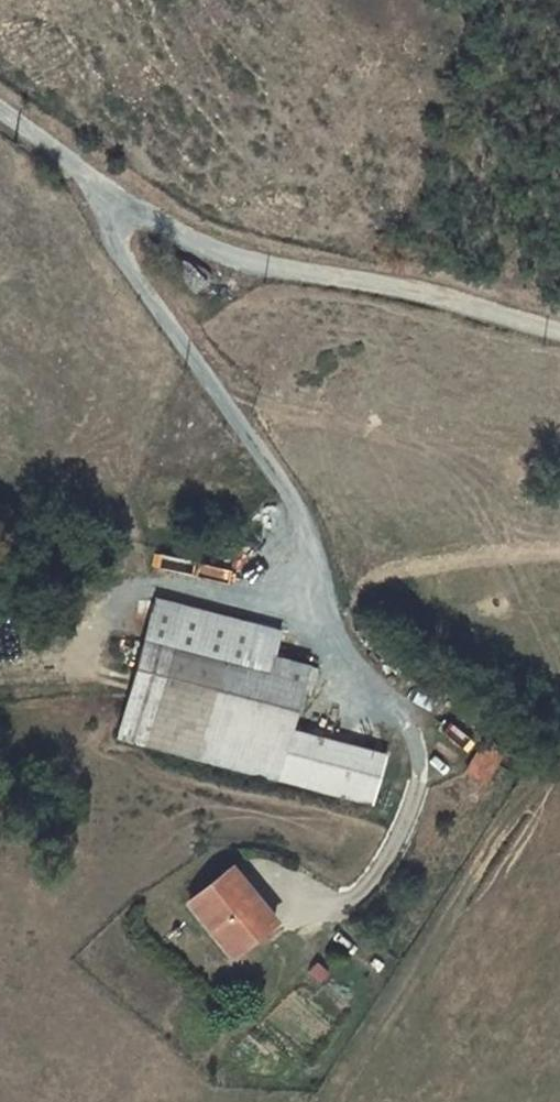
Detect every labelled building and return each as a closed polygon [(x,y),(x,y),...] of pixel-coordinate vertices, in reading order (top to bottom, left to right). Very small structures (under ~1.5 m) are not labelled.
[(116,735),(279,779),(293,728),(296,718),(301,719),(311,682),(316,683),(320,668),(278,657),(285,633),(153,598),(116,735)] [(293,728),(279,779),(374,805),(388,754),(293,728)] [(508,747),(488,734),(469,766),(488,778),(508,747)] [(224,924),(247,950),(277,925),(233,872),(191,907),(213,934),(224,924)] [(224,924),(213,934),(235,960),(247,950),(224,924)]
